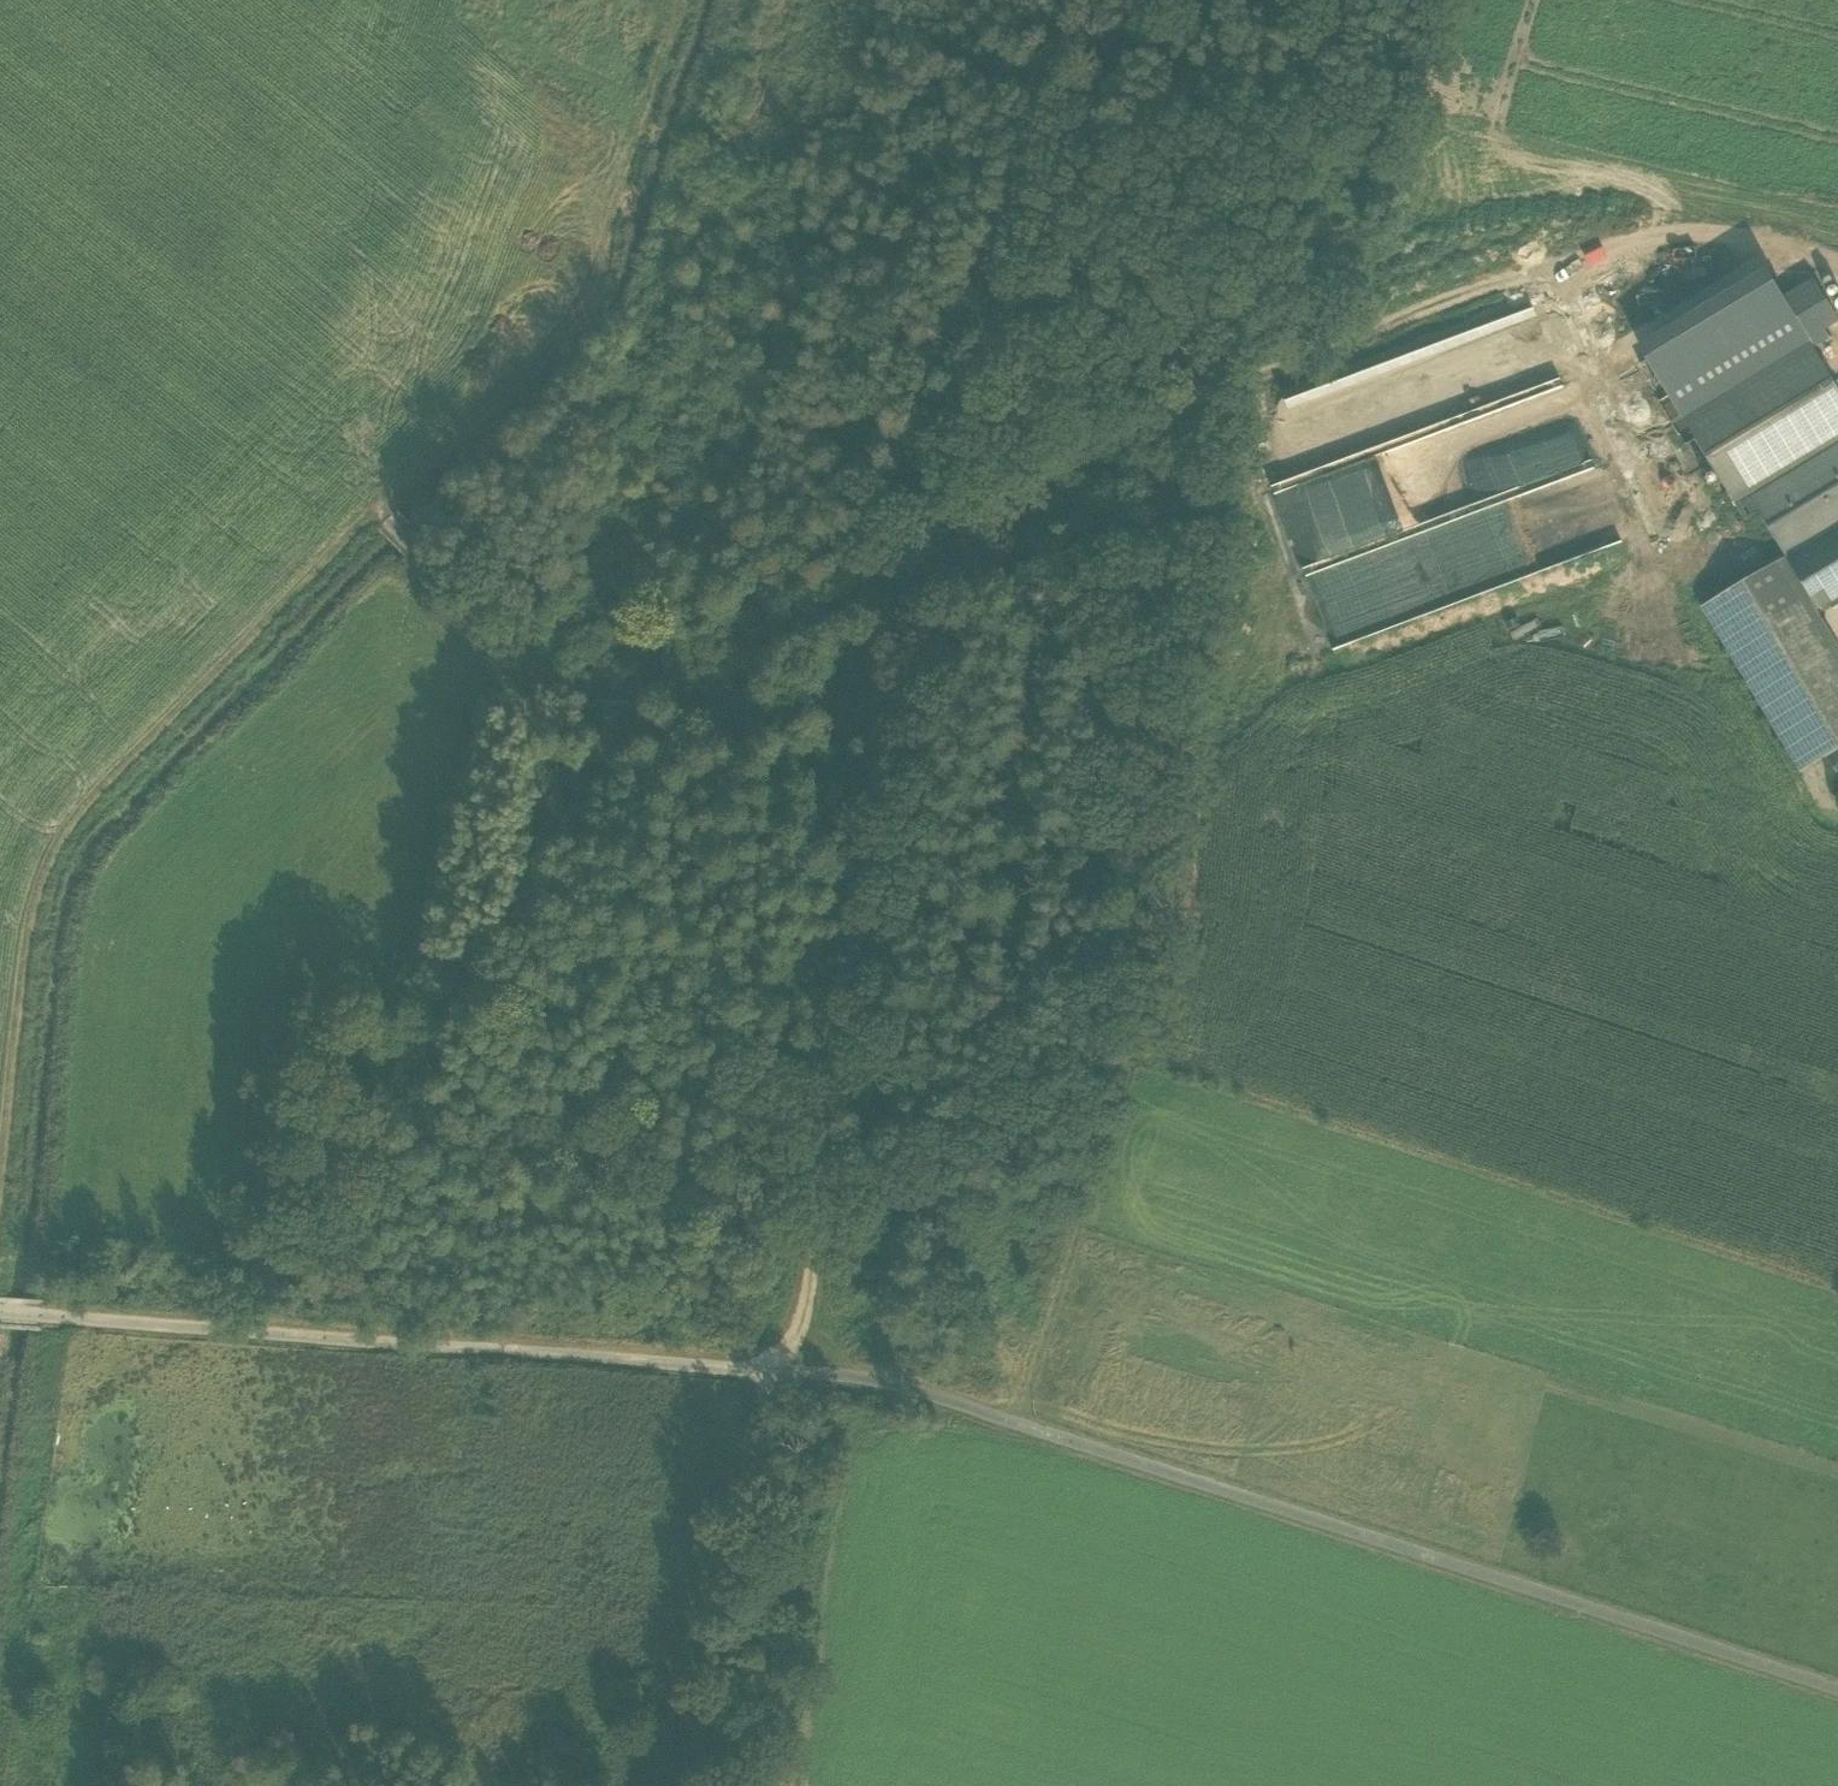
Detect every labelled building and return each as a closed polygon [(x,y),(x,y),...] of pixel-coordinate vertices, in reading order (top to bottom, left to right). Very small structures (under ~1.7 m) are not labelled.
[(1683,419),(1735,504),(1749,496),(1752,501),(1837,448),(1837,396),(1806,344),(1683,419)] [(1752,501),(1759,512),(1789,562),(1837,533),(1837,448),(1752,501)] [(1749,496),(1735,504),(1745,521),(1759,512),(1752,501),(1749,496)] [(1491,550),(1487,531),(1435,542),(1437,553),(1460,549),(1462,557),(1491,550)] [(1789,562),(1817,610),(1837,598),(1837,533),(1789,562)] [(1785,557),(1702,607),(1801,772),(1837,749),(1837,647),(1785,557)]
